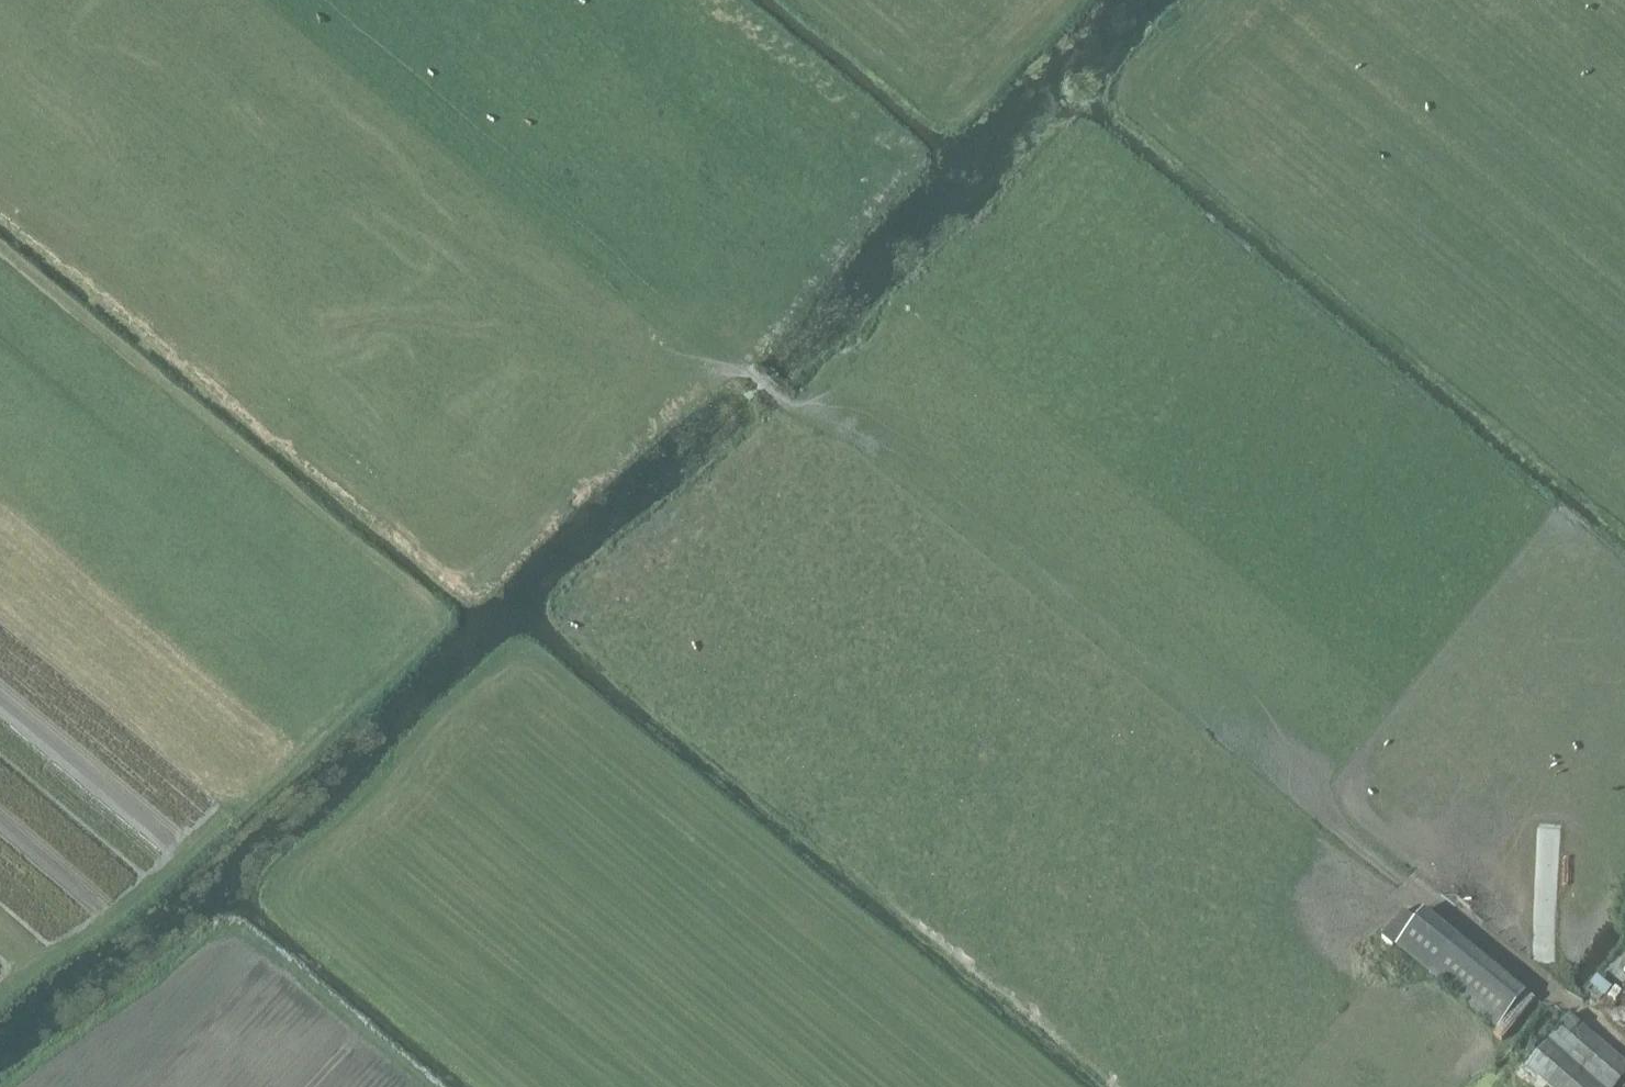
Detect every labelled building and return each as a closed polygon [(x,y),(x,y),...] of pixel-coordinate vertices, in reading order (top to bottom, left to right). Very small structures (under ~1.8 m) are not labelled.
[(1526,997),(1423,913),(1395,948),(1497,1032),(1526,997)] [(1624,1076),(1624,1063),(1591,1034),(1590,1035),(1570,1018),(1528,1067),(1548,1085),(1550,1086),(1616,1086),(1624,1076)]
